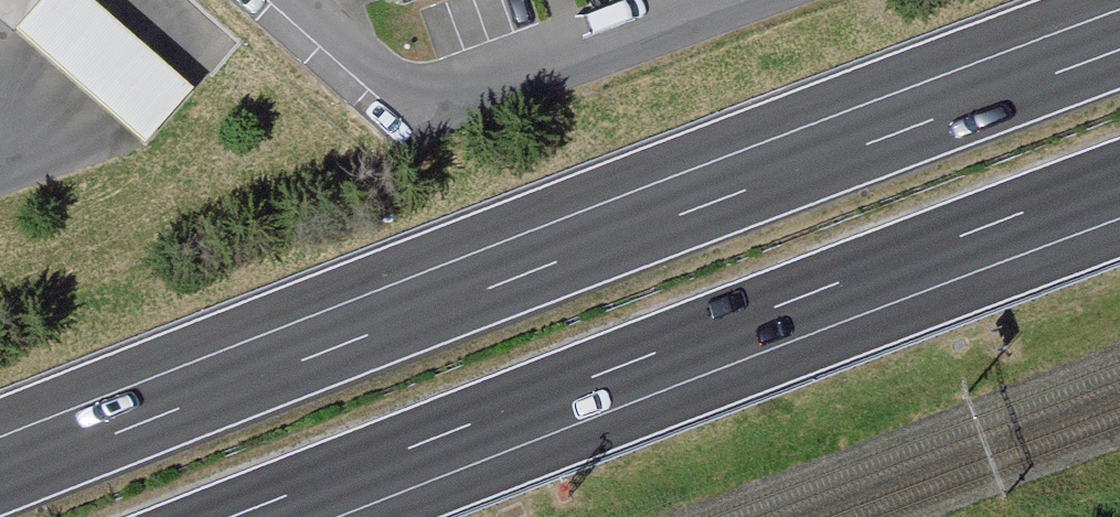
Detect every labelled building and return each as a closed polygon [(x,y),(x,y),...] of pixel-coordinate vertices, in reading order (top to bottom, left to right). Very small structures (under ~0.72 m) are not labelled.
[(146,145),(199,88),(96,0),(0,0),(0,17),(146,145)]
